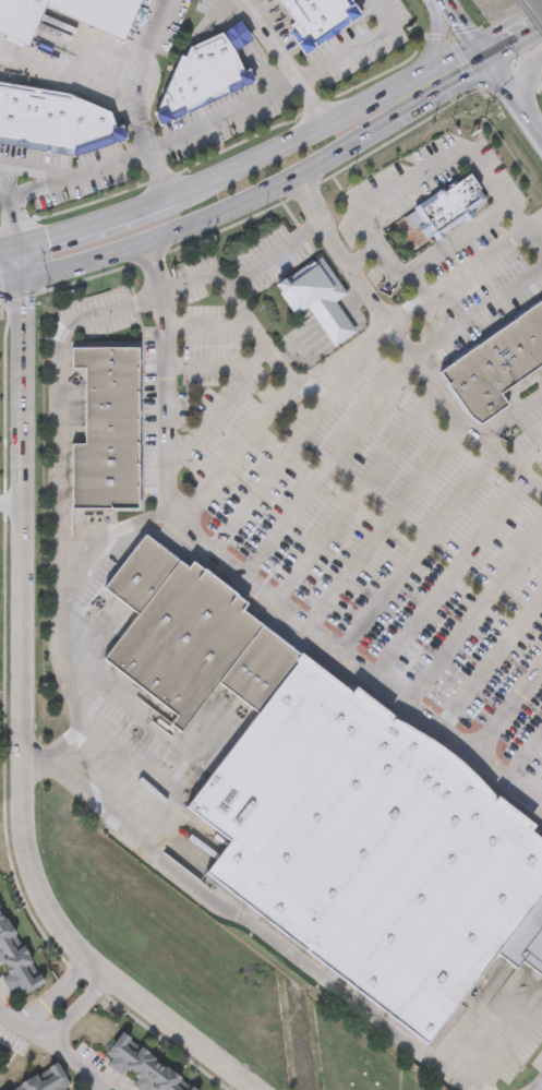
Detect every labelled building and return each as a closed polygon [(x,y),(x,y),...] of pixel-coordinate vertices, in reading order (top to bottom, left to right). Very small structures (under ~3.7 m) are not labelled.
[(36,32),(0,16),(0,0),(139,0),(123,38),(47,5),(36,32)] [(296,22),(280,0),(328,0),(296,22)] [(291,25),(303,41),(309,38),(313,45),(357,13),(347,0),(328,0),(296,22),(291,25)] [(224,34),(241,21),(254,39),(236,51),(224,34)] [(186,57),(190,47),(222,32),(224,34),(236,51),(250,84),(206,103),(186,57)] [(206,103),(186,57),(181,55),(173,75),(189,110),(206,103)] [(159,123),(155,113),(173,75),(189,110),(159,123)] [(73,156),(0,143),(0,82),(69,93),(110,111),(115,128),(122,125),(128,141),(73,156)] [(401,214),(471,176),(489,206),(425,241),(418,229),(411,232),(401,214)] [(349,295),(336,303),(356,332),(335,347),(309,309),(296,318),(275,287),(322,255),(349,295)] [(528,313),(541,302),(541,333),(528,313)] [(528,313),(541,333),(541,364),(514,323),(528,313)] [(514,323),(503,331),(532,373),(541,366),(541,364),(514,323)] [(503,331),(532,373),(520,381),(492,338),(503,331)] [(492,338),(520,381),(509,388),(481,346),(492,338)] [(481,346),(509,388),(499,395),(489,379),(484,381),(467,356),(481,346)] [(85,369),(72,369),(72,348),(140,348),(140,369),(85,369)] [(459,398),(441,373),(467,356),(484,381),(459,398)] [(85,369),(140,369),(140,383),(85,383),(85,369)] [(484,381),(489,379),(499,395),(508,407),(482,424),(471,417),(459,398),(484,381)] [(140,383),(140,395),(85,394),(85,383),(140,383)] [(140,395),(85,394),(85,418),(140,418),(140,395)] [(140,433),(140,418),(85,418),(85,433),(140,433)] [(85,433),(85,445),(72,445),(72,510),(138,510),(140,433),(85,433)] [(158,546),(145,536),(106,588),(118,598),(158,546)] [(158,546),(118,598),(128,606),(167,553),(158,546)] [(167,553),(128,606),(138,614),(179,562),(167,553)] [(179,562),(189,568),(193,563),(246,604),(242,611),(263,627),(219,683),(181,733),(171,726),(178,717),(104,660),(138,614),(179,562)] [(302,657),(263,627),(219,683),(258,714),(302,657)] [(305,652),(541,835),(541,901),(499,956),(431,1046),(203,871),(225,841),(184,811),(258,714),(302,657),(305,652)] [(499,956),(541,901),(541,977),(523,962),(518,970),(499,956)] [(2,965),(0,966),(0,909),(44,983),(13,1002),(1,981),(9,975),(2,965)] [(150,1089),(137,1089),(129,1085),(132,1080),(103,1059),(120,1034),(199,1089),(152,1089),(150,1089)] [(58,1067),(70,1089),(14,1089),(58,1067)]
